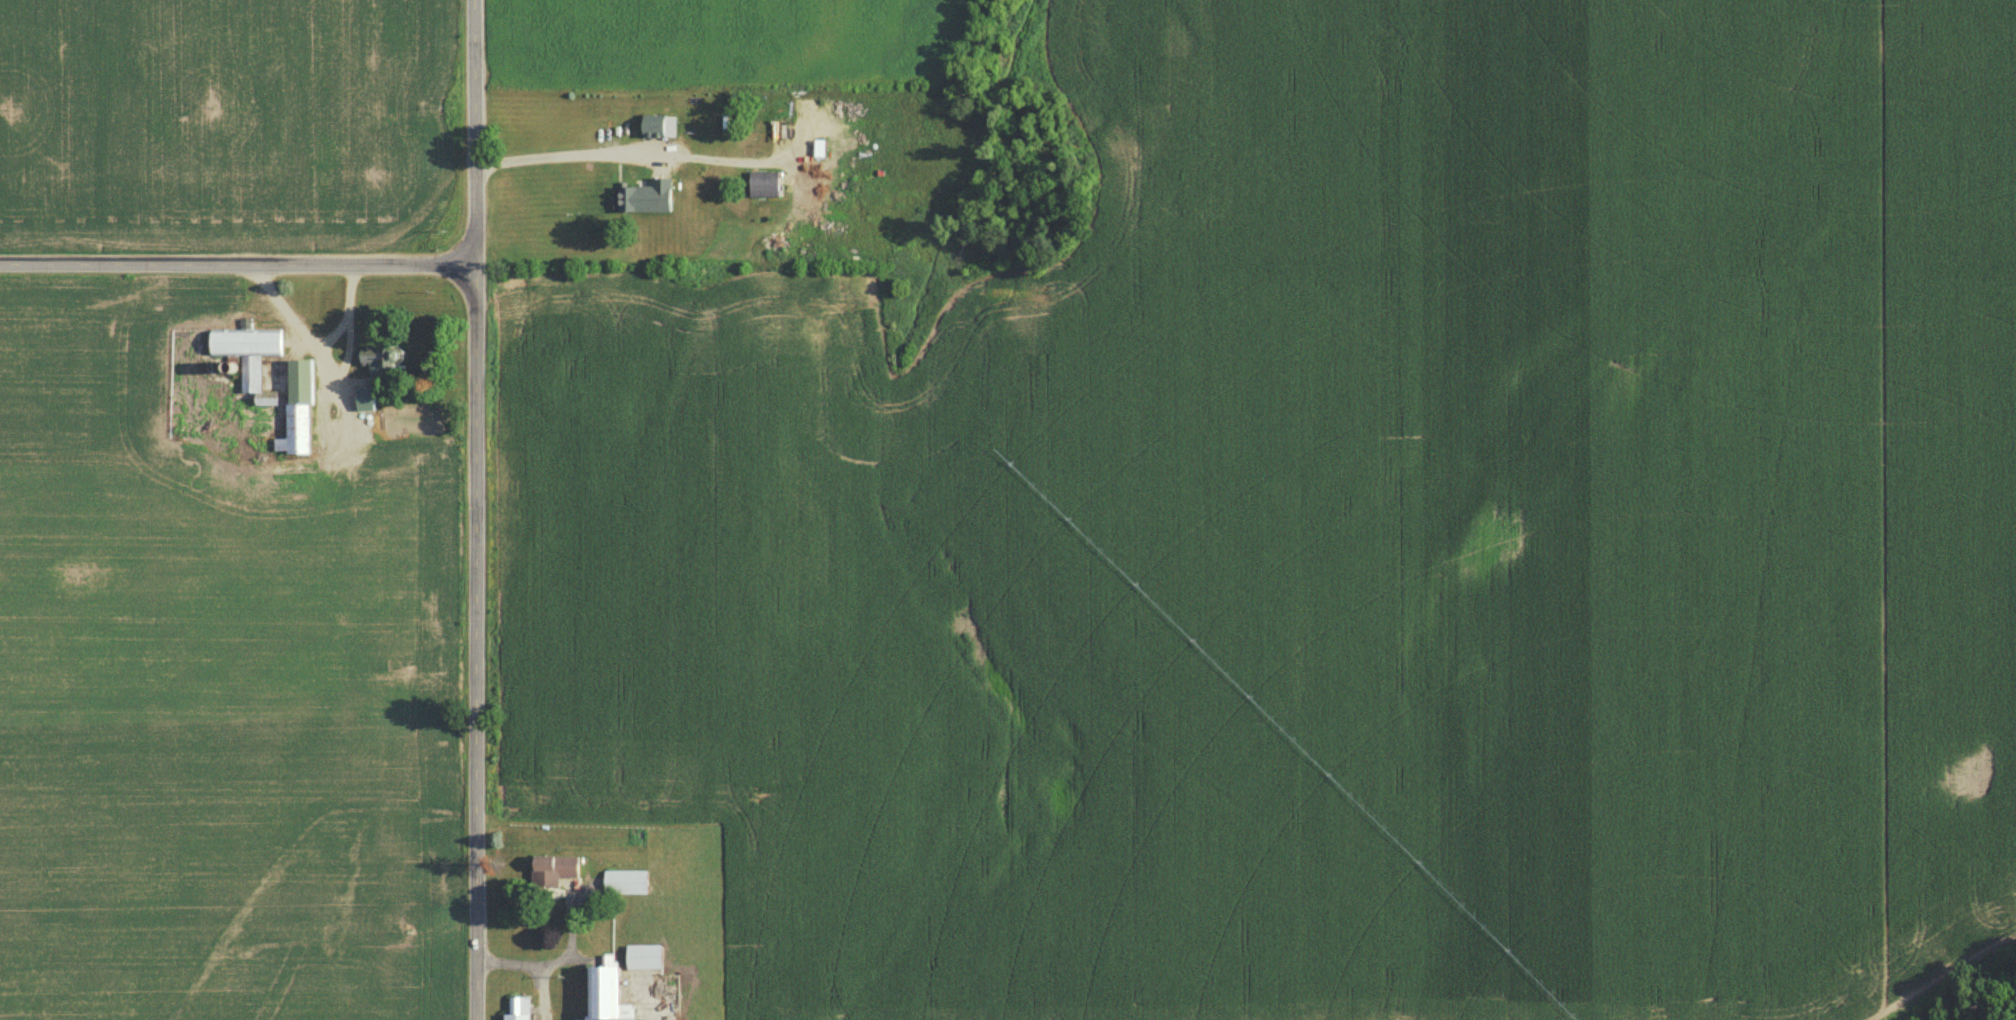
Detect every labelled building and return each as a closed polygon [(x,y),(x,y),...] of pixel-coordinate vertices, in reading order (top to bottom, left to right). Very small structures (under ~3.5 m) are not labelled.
[(670,140),(670,118),(646,118),(646,140),(670,140)] [(783,173),(753,173),(753,199),(783,199),(783,173)] [(625,214),(659,213),(659,205),(668,205),(668,188),(624,189),(625,214)] [(213,333),(213,357),(245,357),(245,395),(265,395),(265,357),(285,357),(285,333),(213,333)] [(394,369),(394,349),(358,349),(358,368),(372,368),(372,385),(389,385),(389,369),(394,369)] [(277,456),(314,456),(314,362),(291,362),(291,441),(277,441),(277,456)] [(536,889),(563,889),(563,880),(581,880),(581,858),(536,857),(536,889)] [(651,872),(608,872),(608,895),(651,895),(651,872)] [(631,947),(631,970),(666,970),(666,947),(631,947)] [(595,966),(596,1019),(580,1019),(626,1019),(625,965),(595,966)] [(534,998),(509,998),(509,1019),(534,1019),(534,998)]
